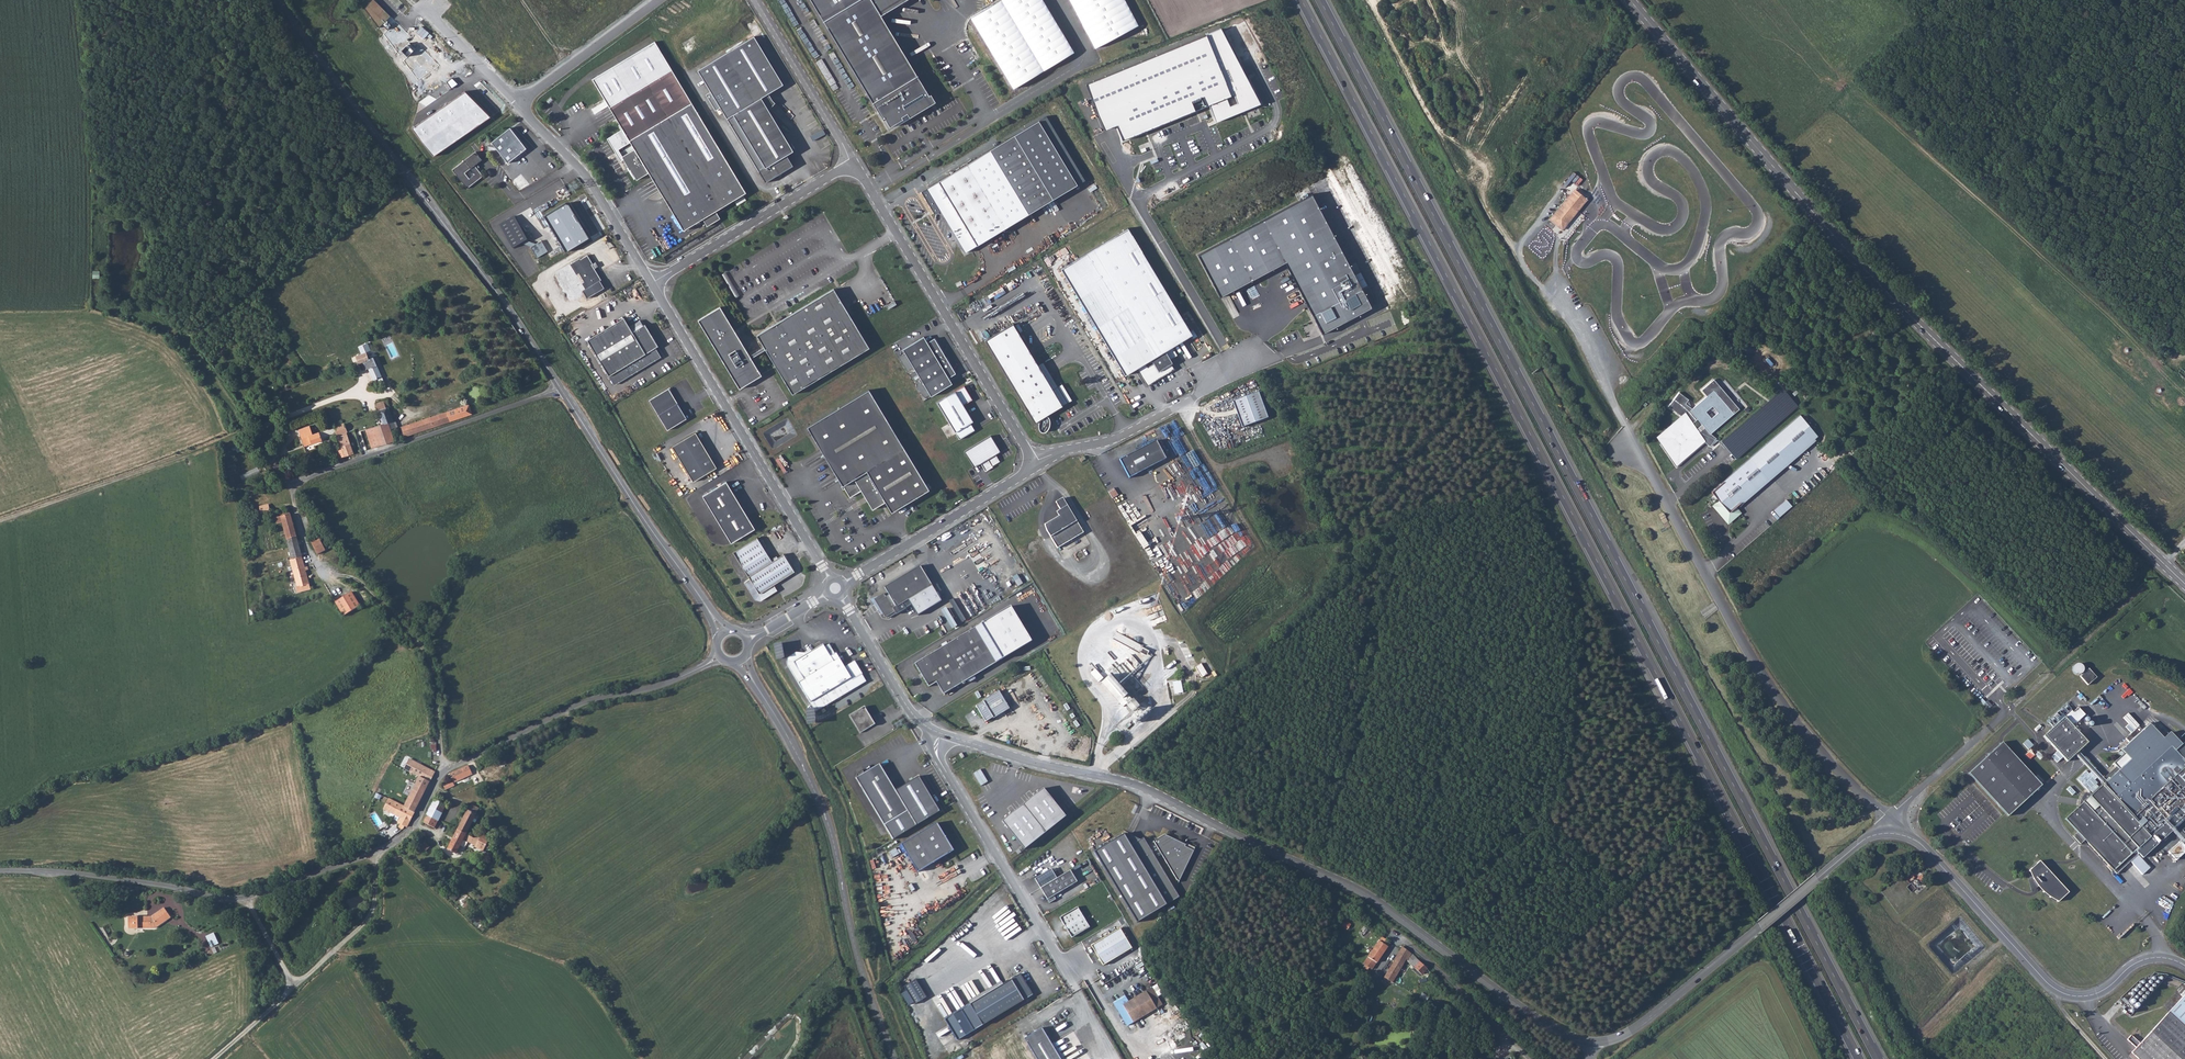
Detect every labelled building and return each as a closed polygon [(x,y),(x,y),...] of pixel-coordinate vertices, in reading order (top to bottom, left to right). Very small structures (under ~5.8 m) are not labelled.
[(884,122),(886,121),(891,130),(905,122),(904,120),(909,117),(910,119),(934,104),(882,19),(913,0),(810,0),(884,122)] [(973,15),(1015,86),(1074,51),(1044,0),(998,0),(986,7),(973,15)] [(1125,0),(1071,0),(1095,47),(1138,25),(1125,0)] [(1260,104),(1222,30),(1088,82),(1104,128),(1117,125),(1122,138),(1208,105),(1217,125),(1260,104)] [(761,100),(768,96),(782,87),(754,39),(697,72),(710,93),(705,96),(714,112),(719,109),(726,121),(761,100)] [(646,174),(681,232),(700,220),(713,212),(744,194),(655,40),(591,78),(621,130),(606,139),(619,162),(621,160),(628,171),(629,170),(635,181),(646,174)] [(413,129),(434,158),(490,118),(466,93),(413,129)] [(768,96),(761,100),(766,109),(772,103),(768,96)] [(726,121),(763,184),(775,177),(779,178),(780,174),(791,167),(786,158),(792,154),(766,109),(761,100),(726,121)] [(507,164),(526,149),(510,128),(491,143),(507,164)] [(1052,198),(1013,133),(927,185),(940,206),(938,207),(940,211),(959,243),(964,251),(1052,198)] [(487,137),(482,140),(485,146),(491,143),(487,137)] [(474,166),(481,160),(475,152),(452,170),(467,189),(483,176),(474,166)] [(940,206),(927,185),(925,186),(938,207),(940,206)] [(1574,187),(1550,219),(1563,230),(1588,198),(1574,187)] [(1371,305),(1312,193),(1201,251),(1222,292),(1286,258),(1323,330),(1371,305)] [(737,205),(746,199),(744,195),(735,200),(737,205)] [(565,204),(545,216),(567,251),(589,237),(569,205),(565,204)] [(713,212),(700,220),(704,228),(718,220),(713,212)] [(516,216),(501,225),(515,249),(523,245),(531,247),(530,248),(536,258),(547,252),(541,241),(535,245),(528,242),(530,240),(516,216)] [(1061,270),(1125,376),(1152,360),(1161,374),(1174,366),(1166,352),(1193,336),(1129,229),(1061,270)] [(579,258),(569,264),(576,275),(578,273),(583,281),(581,283),(584,289),(582,290),(587,298),(604,287),(599,280),(600,279),(593,268),(595,267),(596,266),(596,263),(595,262),(592,263),(586,255),(580,259),(579,258)] [(571,269),(563,272),(566,278),(573,275),(571,269)] [(833,289),(826,293),(838,312),(862,352),(869,348),(833,289)] [(838,312),(826,293),(756,336),(763,347),(749,356),(719,308),(697,321),(737,386),(759,373),(751,359),(765,350),(792,395),(862,352),(838,312)] [(859,300),(847,308),(851,315),(864,307),(859,300)] [(1037,316),(1017,325),(1020,332),(1040,322),(1037,316)] [(623,317),(587,339),(614,384),(661,356),(655,346),(657,345),(641,318),(629,325),(623,317)] [(1046,415),(1045,414),(1066,401),(1056,385),(1051,387),(1012,322),(984,338),(1033,421),(1037,419),(1037,422),(1037,427),(1038,428),(1039,430),(1041,431),(1043,431),(1044,431),(1045,430),(1046,429),(1046,428),(1048,424),(1048,420),(1048,418),(1047,417),(1046,415)] [(924,338),(904,350),(932,396),(953,384),(949,378),(956,374),(935,339),(927,343),(924,338)] [(371,383),(377,380),(377,378),(382,376),(375,357),(370,358),(368,352),(357,356),(360,364),(363,363),(371,383)] [(1051,387),(1056,385),(1041,360),(1037,363),(1051,387)] [(1701,389),(1706,396),(1712,390),(1733,414),(1740,410),(1713,379),(1701,389)] [(971,400),(963,387),(938,403),(958,439),(974,431),(970,423),(972,422),(963,406),(971,400)] [(668,389),(649,401),(666,431),(686,419),(668,389)] [(868,390),(806,427),(819,449),(849,498),(863,489),(875,508),(888,500),(894,511),(928,490),(868,390)] [(1692,408),(1689,411),(1696,419),(1701,425),(1709,434),(1733,414),(1712,390),(1706,396),(1692,408)] [(1668,405),(1681,416),(1685,412),(1692,423),(1696,419),(1689,411),(1692,408),(1686,403),(1688,400),(1679,391),(1668,405)] [(1258,392),(1232,402),(1242,428),(1268,418),(1258,392)] [(377,403),(379,411),(387,408),(385,404),(388,403),(386,399),(377,403)] [(471,414),(469,406),(468,404),(447,411),(450,421),(471,414)] [(366,429),(371,448),(395,441),(390,428),(388,422),(393,420),(390,409),(389,407),(387,408),(379,411),(377,411),(379,419),(381,419),(383,423),(366,429)] [(390,409),(393,420),(398,418),(395,408),(390,409)] [(433,427),(450,421),(447,411),(430,417),(433,427)] [(1681,416),(1657,436),(1676,465),(1704,441),(1697,429),(1692,423),(1685,412),(1681,416)] [(1799,415),(1710,493),(1718,501),(1712,506),(1728,523),(1739,513),(1735,508),(1816,435),(1799,415)] [(423,430),(433,427),(430,417),(420,420),(423,430)] [(404,436),(423,430),(420,420),(401,426),(404,436)] [(344,422),(334,426),(336,435),(346,432),(346,431),(344,422)] [(298,430),(301,438),(313,434),(310,425),(298,430)] [(1716,438),(1709,434),(1701,425),(1697,429),(1704,441),(1710,446),(1716,438)] [(327,428),(319,431),(321,440),(336,435),(334,426),(327,428)] [(313,434),(301,438),(304,445),(311,442),(311,444),(321,440),(319,431),(313,434)] [(336,435),(340,446),(349,443),(348,438),(346,432),(336,435)] [(695,433),(672,447),(693,482),(716,468),(695,433)] [(990,436),(964,452),(974,467),(980,463),(985,472),(992,467),(992,466),(999,462),(995,455),(1000,452),(990,436)] [(233,445),(239,452),(243,449),(236,441),(233,445)] [(1166,459),(1156,441),(1119,460),(1129,479),(1166,459)] [(333,451),(336,459),(352,454),(349,443),(340,446),(341,448),(333,451)] [(243,480),(260,472),(258,467),(241,475),(243,480)] [(726,482),(702,496),(730,544),(754,529),(726,482)] [(1787,498),(1774,509),(1780,516),(1793,505),(1787,498)] [(1079,525),(1064,499),(1056,503),(1060,508),(1056,510),(1058,514),(1044,523),(1046,529),(1056,546),(1077,533),(1074,528),(1079,525)] [(269,512),(267,505),(261,506),(257,508),(256,512),(260,514),(269,512)] [(306,517),(314,513),(311,508),(303,512),(306,517)] [(298,545),(298,544),(289,510),(280,512),(281,517),(277,518),(278,525),(283,524),(288,546),(291,546),(298,545)] [(318,554),(330,548),(327,541),(322,543),(318,535),(310,538),(312,542),(312,543),(318,554)] [(745,580),(739,583),(750,602),(756,601),(776,590),(772,585),(793,572),(783,554),(768,563),(753,540),(729,554),(745,580)] [(303,565),(298,545),(291,546),(288,546),(291,559),(290,559),(298,592),(310,590),(305,570),(308,569),(306,564),(303,565)] [(919,566),(884,588),(888,595),(885,597),(883,594),(873,600),(885,619),(887,617),(894,613),(892,609),(895,608),(896,608),(908,601),(932,586),(919,566)] [(940,601),(932,586),(908,601),(911,605),(917,615),(940,601)] [(343,615),(359,606),(351,592),(334,602),(343,615)] [(911,605),(908,601),(896,608),(895,608),(892,609),(894,613),(887,617),(888,619),(911,605)] [(1010,606),(914,664),(928,688),(936,683),(943,695),(1031,641),(1010,606)] [(833,661),(822,645),(799,658),(795,653),(790,656),(787,659),(786,662),(787,666),(798,683),(809,676),(810,679),(815,676),(814,673),(833,662),(833,661)] [(839,658),(833,661),(833,662),(814,673),(815,676),(810,679),(809,676),(798,683),(816,711),(867,682),(855,661),(845,667),(839,658)] [(1202,677),(1207,673),(1201,663),(1195,666),(1202,677)] [(2081,675),(2088,684),(2097,677),(2089,668),(2081,675)] [(1127,696),(1110,677),(1102,684),(1119,704),(1123,700),(1127,696)] [(1175,694),(1184,692),(1181,680),(1173,682),(1175,694)] [(975,706),(985,722),(992,718),(1009,709),(998,691),(982,701),(982,702),(975,706)] [(1132,702),(1127,696),(1123,700),(1128,705),(1127,706),(1133,714),(1139,708),(1133,701),(1132,702)] [(864,707),(850,716),(860,734),(875,725),(864,707)] [(2061,720),(2063,717),(2058,711),(2055,714),(2061,720)] [(2124,717),(2134,729),(2139,725),(2129,713),(2124,717)] [(2087,743),(2063,717),(2061,720),(2043,736),(2067,762),(2087,743)] [(2148,724),(2140,731),(2137,728),(2125,739),(2128,742),(2120,749),(2130,760),(2092,794),(2086,792),(2082,800),(2083,802),(2066,818),(2078,832),(2072,837),(2079,845),(2085,840),(2117,874),(2138,854),(2143,858),(2184,819),(2184,742),(2180,746),(2169,734),(2163,739),(2148,724)] [(1983,766),(1969,777),(2007,817),(2040,786),(2001,743),(1982,761),(1983,766)] [(407,827),(434,772),(409,759),(404,769),(420,778),(405,807),(389,798),(384,808),(400,817),(396,825),(404,829),(407,827)] [(1967,775),(1969,777),(1983,766),(1982,761),(1967,775)] [(856,778),(884,825),(908,811),(895,790),(879,764),(864,773),(863,770),(858,773),(860,776),(856,778)] [(453,782),(443,785),(444,787),(448,786),(449,789),(455,786),(453,783),(468,776),(464,767),(450,774),(453,782)] [(974,773),(981,784),(989,781),(981,769),(974,773)] [(441,778),(442,781),(443,785),(453,782),(450,774),(441,778)] [(918,776),(895,790),(908,811),(884,825),(893,839),(940,811),(918,776)] [(405,791),(410,793),(415,782),(410,780),(405,791)] [(1001,820),(1023,849),(1066,816),(1044,788),(1001,820)] [(435,800),(426,816),(437,821),(446,805),(435,800)] [(467,811),(476,816),(481,806),(472,801),(467,811)] [(457,831),(466,835),(474,819),(477,820),(478,817),(476,816),(467,811),(457,831)] [(437,821),(426,816),(423,822),(434,828),(437,821)] [(953,851),(936,823),(901,845),(917,872),(953,851)] [(456,854),(466,835),(457,831),(447,849),(456,854)] [(1178,896),(1142,837),(1129,845),(1122,833),(1092,852),(1135,922),(1178,896)] [(1176,880),(1193,847),(1184,842),(1183,843),(1163,833),(1152,840),(1176,880)] [(482,839),(490,845),(492,841),(482,834),(479,839),(482,839)] [(486,847),(488,848),(489,849),(490,847),(490,845),(482,839),(479,839),(475,847),(483,851),(486,847)] [(424,841),(421,846),(426,851),(430,847),(424,841)] [(2068,891),(2040,860),(2029,870),(2032,876),(2029,879),(2032,889),(2036,885),(2051,897),(2058,901),(2068,891)] [(1034,879),(1040,889),(1056,879),(1051,869),(1034,879)] [(1056,879),(1040,889),(1049,904),(1055,900),(1053,897),(1077,883),(1070,871),(1056,879)] [(160,917),(164,913),(161,908),(147,917),(125,918),(125,928),(152,928),(163,921),(160,917)] [(1060,918),(1072,938),(1089,928),(1077,908),(1060,918)] [(1346,929),(1349,924),(1342,920),(1342,922),(1340,921),(1338,923),(1339,924),(1339,925),(1346,929)] [(1119,929),(1091,946),(1103,966),(1131,949),(1119,929)] [(207,935),(210,945),(218,942),(215,932),(207,935)] [(1368,969),(1372,970),(1388,943),(1379,937),(1362,965),(1365,966),(1363,970),(1367,971),(1368,969)] [(1384,978),(1392,983),(1404,961),(1409,965),(1415,958),(1410,953),(1401,947),(1384,978)] [(1421,976),(1427,969),(1415,958),(1409,965),(1421,976)] [(1020,974),(1002,985),(1015,1006),(1032,996),(1020,974)] [(913,1004),(925,997),(914,979),(903,986),(913,1004)] [(1015,1006),(1002,985),(944,1020),(957,1041),(1015,1006)] [(1152,988),(1146,992),(1156,1009),(1162,1006),(1152,988)] [(1156,1009),(1146,992),(1128,1002),(1125,996),(1113,1003),(1127,1027),(1156,1009)] [(2131,1050),(2141,1058),(2184,1058),(2184,992),(2131,1050)] [(1368,1019),(1380,1022),(1383,1014),(1371,1010),(1368,1019)] [(1024,1039),(1036,1058),(1060,1058),(1041,1029),(1024,1039)]
